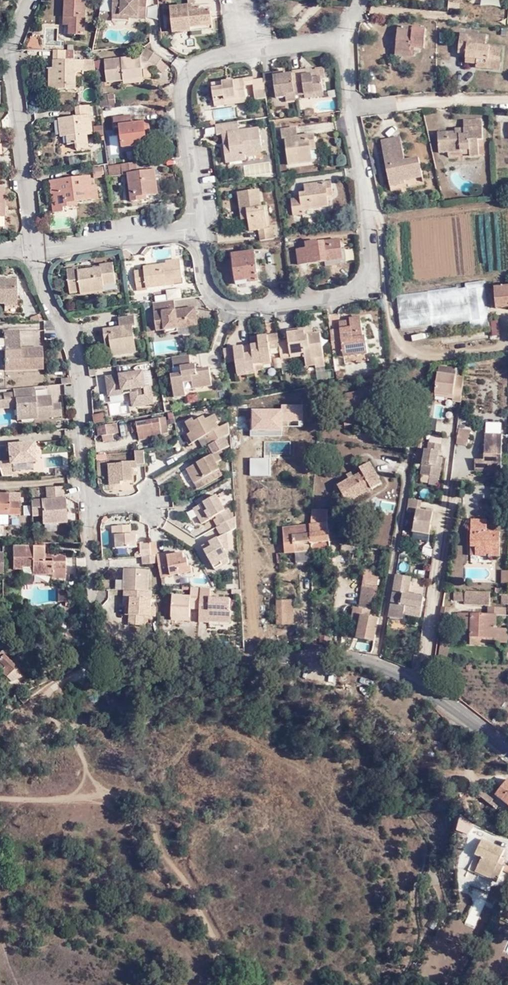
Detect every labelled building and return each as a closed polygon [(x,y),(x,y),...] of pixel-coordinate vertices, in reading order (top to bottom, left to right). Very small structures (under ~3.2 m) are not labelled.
[(68,19),(74,19),(74,27),(73,36),(89,37),(91,0),(75,0),(69,0),(68,19)] [(133,1),(125,1),(117,0),(116,17),(123,17),(123,21),(132,22),(132,21),(133,18),(140,18),(140,21),(150,22),(151,0),(133,0),(133,1)] [(172,9),(174,35),(193,33),(193,31),(203,29),(203,31),(214,30),(213,12),(203,13),(202,9),(190,10),(189,7),(172,9)] [(112,14),(103,12),(101,24),(109,24),(112,14)] [(398,27),(396,49),(410,50),(411,48),(414,49),(424,49),(426,30),(398,27)] [(477,68),(488,69),(489,61),(501,62),(502,48),(486,46),(487,37),(461,34),(459,53),(467,54),(467,58),(478,60),(477,64),(477,68)] [(413,58),(414,49),(411,48),(410,50),(396,49),(395,56),(413,58)] [(159,69),(165,61),(150,49),(143,58),(108,61),(110,83),(126,82),(146,81),(145,71),(145,66),(156,66),(159,69)] [(71,87),(78,87),(79,74),(87,74),(87,71),(98,72),(97,62),(77,62),(71,62),(72,51),(68,51),(57,51),(57,70),(53,69),(53,85),(69,84),(71,87)] [(104,61),(97,62),(98,72),(99,78),(106,77),(104,61)] [(500,70),(501,62),(489,61),(488,69),(500,70)] [(276,76),(266,77),(266,81),(268,90),(277,89),(279,101),(288,100),(288,97),(298,96),(298,99),(307,97),(326,95),(325,82),(328,82),(327,72),(315,74),(314,74),(314,77),(305,78),(305,73),(295,74),(295,76),(287,77),(276,78),(276,76)] [(269,100),(268,90),(266,81),(256,82),(256,80),(214,86),(216,108),(228,107),(228,103),(248,101),(247,88),(256,87),(257,102),(269,100)] [(110,95),(110,93),(101,93),(102,102),(118,100),(117,94),(110,95)] [(298,103),(298,99),(298,96),(288,97),(288,100),(288,104),(298,103)] [(118,100),(102,102),(102,105),(102,109),(119,108),(118,100)] [(68,118),(69,136),(70,145),(78,144),(79,150),(90,148),(90,136),(95,135),(94,126),(92,106),(78,107),(79,117),(68,118)] [(122,126),(125,148),(149,145),(148,132),(152,131),(151,121),(135,124),(134,115),(117,117),(118,127),(122,126)] [(63,137),(69,136),(68,118),(61,119),(63,137)] [(448,132),(438,132),(439,154),(460,153),(460,151),(470,150),(470,155),(470,157),(480,156),(479,140),(483,140),(482,120),(464,121),(465,128),(465,132),(455,132),(448,133),(448,132)] [(242,133),(241,123),(219,126),(219,136),(224,136),(230,135),(231,147),(226,148),(228,164),(248,162),(247,155),(265,153),(264,148),(262,131),(242,133)] [(103,125),(94,126),(95,135),(95,137),(104,136),(103,125)] [(314,148),(319,147),(317,136),(300,139),(299,131),(285,132),(286,142),(289,141),(292,167),(316,164),(314,153),(314,148)] [(401,137),(381,141),(384,155),(390,187),(401,185),(401,182),(405,181),(423,178),(419,158),(405,161),(401,137)] [(265,155),(266,163),(244,165),(245,178),(276,176),(275,154),(265,155)] [(138,163),(123,165),(124,176),(129,176),(132,205),(144,204),(143,199),(158,197),(156,172),(139,174),(138,163)] [(123,165),(110,166),(111,177),(124,176),(123,165)] [(105,166),(96,167),(97,177),(104,176),(104,174),(105,173),(105,166)] [(92,178),(81,179),(53,182),(56,213),(66,212),(66,209),(75,208),(74,203),(79,203),(94,201),(93,187),(92,178)] [(329,194),(335,193),(334,184),(307,187),(308,195),(302,196),(302,201),(294,202),(295,217),(305,216),(305,211),(331,208),(329,198),(329,194)] [(261,232),(262,243),(277,241),(276,229),(270,230),(267,209),(264,209),(261,192),(241,195),(244,214),(250,213),(251,220),(253,233),(261,232)] [(327,264),(345,263),(343,242),(320,245),(320,243),(308,245),(309,250),(299,252),(301,267),(327,264)] [(235,257),(239,284),(253,282),(254,286),(266,284),(264,270),(261,270),(258,254),(235,257)] [(167,281),(175,280),(184,279),(182,262),(168,264),(169,267),(146,269),(146,271),(137,272),(139,293),(148,292),(148,289),(167,287),(167,281)] [(105,287),(117,286),(117,285),(114,266),(101,268),(101,270),(79,273),(79,271),(68,272),(71,295),(82,294),(82,296),(101,294),(100,288),(105,287)] [(0,282),(0,306),(5,306),(5,308),(17,308),(16,282),(0,282)] [(465,284),(466,288),(470,321),(472,329),(489,327),(483,282),(465,284)] [(495,288),(497,309),(507,308),(507,286),(495,288)] [(163,290),(164,299),(182,297),(181,288),(163,290)] [(428,294),(433,327),(470,321),(466,288),(428,294)] [(402,330),(433,327),(428,294),(397,298),(402,330)] [(177,311),(177,303),(156,305),(158,331),(167,331),(167,334),(179,333),(179,329),(199,327),(197,309),(177,311)] [(111,339),(112,344),(114,357),(137,353),(134,326),(137,326),(136,317),(121,320),(122,327),(105,330),(107,340),(111,339)] [(342,332),(333,333),(335,355),(345,354),(345,359),(369,356),(367,339),(365,339),(363,320),(352,321),(352,323),(352,330),(342,332)] [(341,325),(342,332),(352,330),(352,323),(341,325)] [(290,343),(280,345),(281,350),(282,361),(307,358),(308,368),(318,367),(317,361),(325,360),(322,335),(314,336),(307,337),(306,331),(289,334),(290,343)] [(20,350),(19,332),(4,333),(4,340),(4,350),(5,371),(20,370),(20,367),(28,367),(28,370),(43,369),(42,349),(27,349),(27,353),(20,353),(20,350)] [(281,350),(280,345),(280,337),(260,339),(261,345),(253,346),(253,348),(254,352),(247,354),(246,349),(225,352),(227,364),(238,363),(239,376),(249,376),(249,374),(257,372),(256,369),(256,365),(263,364),(264,366),(273,364),(272,351),(281,350)] [(192,367),(190,357),(174,359),(175,369),(182,368),(183,375),(176,375),(173,376),(176,398),(187,397),(186,391),(185,383),(194,382),(195,389),(195,390),(213,387),(211,369),(198,371),(193,372),(192,367)] [(326,369),(325,360),(317,361),(318,367),(318,369),(326,369)] [(440,369),(439,376),(457,379),(458,372),(440,369)] [(132,394),(133,402),(142,401),(143,407),(155,405),(152,387),(147,388),(145,373),(108,378),(110,396),(126,394),(125,391),(132,391),(132,394)] [(461,405),(465,380),(457,379),(439,376),(435,398),(453,401),(452,404),(461,405)] [(194,382),(185,383),(186,391),(195,389),(194,382)] [(32,398),(31,388),(15,389),(16,399),(17,399),(17,407),(18,420),(63,418),(62,405),(53,405),(53,397),(37,398),(32,398)] [(5,395),(6,400),(16,399),(15,391),(5,392),(5,395)] [(199,393),(187,394),(188,403),(200,402),(199,393)] [(17,407),(17,399),(16,399),(6,400),(0,400),(0,408),(17,407)] [(385,414),(384,407),(364,410),(365,416),(385,414)] [(104,421),(103,414),(94,416),(95,423),(104,421)] [(225,437),(231,434),(230,423),(219,429),(217,423),(219,422),(216,415),(206,420),(204,417),(195,422),(193,419),(186,423),(192,433),(189,434),(193,443),(205,437),(210,434),(214,444),(225,437)] [(138,422),(141,439),(164,436),(163,433),(170,432),(167,417),(138,422)] [(102,427),(104,436),(120,434),(118,424),(102,427)] [(460,432),(459,438),(458,447),(468,449),(469,440),(471,439),(472,434),(470,434),(471,430),(462,430),(461,432),(460,432)] [(210,446),(214,444),(210,434),(205,437),(199,440),(204,449),(210,446)] [(115,435),(104,436),(104,443),(116,441),(115,435)] [(225,437),(214,444),(210,446),(215,455),(202,461),(204,465),(201,466),(199,463),(188,470),(196,483),(220,470),(216,463),(222,461),(218,453),(230,446),(225,437)] [(475,471),(502,471),(502,438),(485,438),(485,460),(475,460),(475,471)] [(10,460),(7,460),(8,475),(13,475),(12,472),(12,462),(36,460),(34,442),(9,444),(10,460)] [(428,450),(418,448),(416,457),(415,464),(424,465),(422,475),(432,477),(441,478),(444,459),(441,458),(438,457),(439,452),(441,453),(443,445),(430,443),(428,450)] [(146,464),(145,449),(137,450),(137,460),(124,461),(124,463),(110,464),(111,485),(122,484),(121,481),(133,480),(132,468),(138,468),(138,464),(146,464)] [(0,461),(0,468),(2,475),(8,475),(7,460),(0,461)] [(170,460),(150,463),(151,472),(171,469),(170,460)] [(350,494),(353,499),(371,489),(372,491),(382,486),(370,465),(361,470),(363,475),(354,480),(352,475),(347,478),(350,483),(339,489),(344,498),(350,494)] [(220,470),(196,483),(199,489),(223,476),(220,470)] [(439,486),(441,478),(432,477),(430,484),(439,486)] [(484,495),(481,485),(463,491),(467,500),(484,495)] [(65,498),(64,487),(49,487),(49,500),(33,501),(34,516),(44,515),(44,523),(68,522),(67,498),(65,498)] [(9,515),(21,515),(21,503),(9,503),(10,493),(0,493),(0,511),(9,511),(9,515)] [(354,501),(353,499),(350,494),(344,498),(347,505),(354,501)] [(195,502),(198,507),(211,500),(208,495),(195,502)] [(221,525),(234,518),(230,509),(226,511),(218,496),(211,500),(198,507),(195,508),(203,524),(217,517),(221,525)] [(421,510),(423,500),(410,498),(407,511),(418,513),(414,533),(431,536),(435,513),(421,510)] [(393,534),(394,501),(376,501),(376,534),(393,534)] [(327,513),(312,514),(312,515),(312,517),(311,527),(328,525),(327,513)] [(234,518),(221,525),(218,527),(222,535),(203,545),(216,569),(229,563),(229,548),(225,549),(224,536),(228,534),(236,530),(236,518),(234,518)] [(471,520),(470,541),(475,541),(474,556),(490,556),(499,557),(499,533),(485,533),(486,520),(471,520)] [(118,535),(118,548),(138,547),(138,534),(132,534),(132,525),(114,526),(114,536),(118,535)] [(328,525),(311,527),(310,527),(310,528),(310,533),(312,544),(329,543),(328,525)] [(310,533),(285,535),(286,554),(295,554),(294,545),(312,544),(310,533)] [(430,542),(431,536),(414,533),(413,540),(430,542)] [(475,541),(470,541),(470,562),(490,563),(490,556),(474,556),(475,541)] [(152,548),(151,542),(141,543),(142,557),(143,557),(152,556),(152,548)] [(330,551),(329,543),(312,544),(312,553),(330,551)] [(312,544),(294,545),(295,554),(312,553),(312,544)] [(345,544),(344,551),(359,553),(360,546),(345,544)] [(42,562),(42,546),(11,546),(11,569),(20,569),(20,566),(31,566),(31,574),(20,574),(20,583),(31,583),(31,575),(50,575),(50,578),(64,578),(64,555),(49,555),(49,562),(42,562)] [(158,555),(158,556),(159,563),(161,577),(179,574),(179,576),(194,573),(192,566),(190,567),(189,558),(186,559),(185,553),(176,554),(169,556),(169,553),(158,555)] [(150,570),(126,569),(124,589),(125,589),(124,597),(127,597),(131,598),(131,604),(127,604),(126,614),(130,614),(145,615),(151,616),(152,591),(149,591),(150,570)] [(411,578),(396,575),(389,619),(404,621),(405,616),(421,619),(425,599),(408,595),(411,578)] [(365,579),(363,587),(378,589),(379,581),(365,579)] [(374,614),(378,589),(363,587),(359,612),(355,611),(352,626),(357,627),(361,628),(359,641),(375,644),(380,615),(377,615),(376,620),(371,619),(372,614),(374,614)] [(211,599),(211,589),(191,588),(190,598),(173,596),(171,617),(190,618),(191,608),(200,609),(199,623),(206,623),(206,621),(210,621),(231,623),(231,611),(230,611),(230,600),(211,599)] [(67,589),(56,589),(56,601),(67,601),(67,589)] [(467,593),(467,602),(467,605),(492,606),(492,593),(468,592),(467,593)] [(453,602),(467,602),(467,593),(454,593),(453,602)] [(292,603),(276,603),(277,627),(293,627),(292,603)] [(496,644),(507,644),(507,631),(497,630),(497,616),(507,616),(507,609),(490,608),(490,616),(460,615),(459,623),(468,624),(468,630),(472,630),(472,646),(486,646),(486,644),(486,639),(496,639),(496,644)] [(145,615),(130,614),(129,624),(144,625),(145,615)] [(443,638),(441,648),(450,648),(452,639),(443,638)] [(448,660),(450,648),(441,648),(440,659),(448,660)] [(2,670),(8,677),(17,667),(12,662),(13,660),(6,652),(0,659),(0,661),(5,667),(2,670)] [(450,672),(438,672),(438,680),(450,680),(450,672)] [(499,794),(507,801),(507,782),(499,794)] [(494,802),(497,798),(485,789),(480,795),(491,805),(497,809),(499,806),(494,802)] [(481,841),(476,855),(482,858),(479,864),(477,869),(499,878),(504,869),(505,866),(499,864),(505,851),(481,841)] [(482,858),(476,855),(472,863),(469,871),(497,883),(499,878),(477,869),(479,864),(482,858)] [(475,928),(489,893),(477,889),(463,924),(475,928)] [(485,905),(493,908),(497,896),(489,893),(485,905)]
